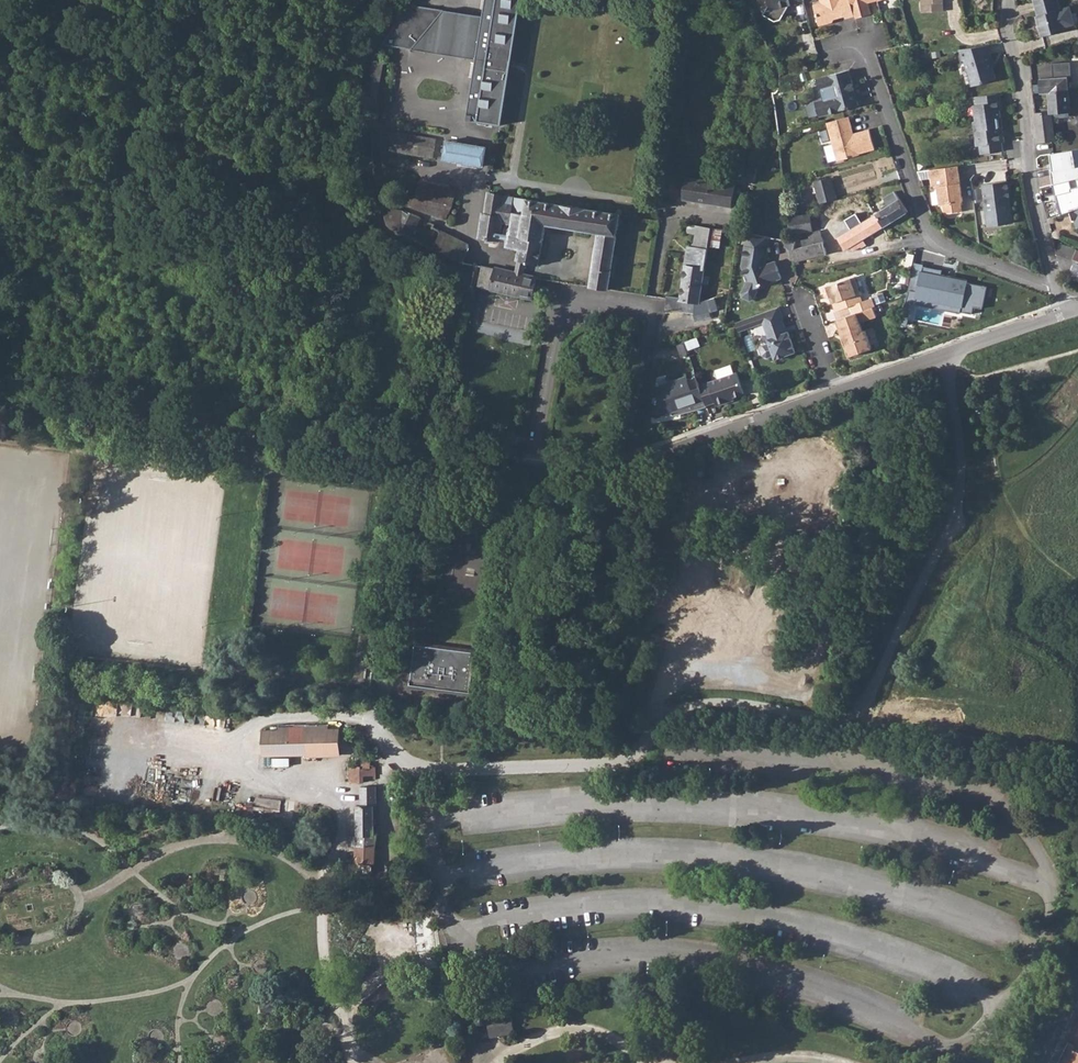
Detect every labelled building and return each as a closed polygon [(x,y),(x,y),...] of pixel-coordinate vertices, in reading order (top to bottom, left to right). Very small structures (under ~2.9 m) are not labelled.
[(478,65),(509,70),(520,0),(488,0),(485,16),(479,58),(478,65)] [(511,71),(521,0),(520,0),(509,70),(511,71)] [(804,0),(768,0),(769,4),(764,14),(775,21),(781,19),(784,14),(782,7),(804,1),(804,0)] [(855,15),(850,0),(821,0),(822,5),(814,7),(819,25),(832,21),(834,18),(845,15),(846,18),(855,15)] [(855,18),(871,14),(868,3),(868,1),(870,0),(850,0),(855,15),(855,18)] [(943,11),(942,3),(925,4),(925,0),(921,0),(921,12),(943,11)] [(1039,12),(1040,12),(1042,20),(1039,20),(1042,34),(1065,28),(1065,25),(1075,23),(1071,4),(1062,6),(1061,0),(1036,0),(1039,12)] [(400,23),(386,44),(479,58),(485,16),(416,5),(400,23)] [(965,60),(974,86),(997,79),(991,62),(993,61),(988,45),(959,49),(963,60),(965,60)] [(371,68),(371,118),(378,118),(383,64),(374,59),(371,68)] [(1050,92),(1052,112),(1071,109),(1068,76),(1071,75),(1070,61),(1052,63),(1053,77),(1040,79),(1042,93),(1050,92)] [(469,120),(502,125),(511,71),(509,70),(478,65),(469,120)] [(816,102),(820,116),(844,109),(846,105),(850,107),(859,105),(858,101),(855,100),(854,94),(855,91),(849,70),(817,79),(820,90),(823,89),(826,99),(816,102)] [(1000,117),(997,93),(975,96),(976,104),(977,112),(974,116),(975,120),(997,117),(1000,117)] [(1056,140),(1052,112),(1035,112),(1039,142),(1056,140)] [(864,152),(880,148),(875,128),(859,132),(856,133),(854,127),(857,126),(854,115),(832,121),(843,159),(865,153),(864,152)] [(972,120),(974,141),(978,144),(979,153),(1002,150),(1001,141),(1004,141),(1002,131),(998,129),(998,125),(997,117),(975,120),(972,120)] [(390,151),(432,158),(436,140),(393,132),(390,151)] [(444,160),(483,167),(486,147),(447,141),(444,160)] [(1053,184),(1077,178),(1077,149),(1050,153),(1053,168),(1050,169),(1053,184)] [(963,200),(959,164),(932,168),(934,186),(939,186),(941,203),(944,203),(946,212),(962,210),(961,201),(963,200)] [(743,165),(741,182),(756,183),(758,167),(743,165)] [(815,180),(820,201),(836,197),(831,176),(815,180)] [(1077,210),(1077,178),(1053,184),(1056,194),(1055,195),(1057,202),(1059,202),(1062,214),(1067,213),(1077,210)] [(420,179),(417,197),(446,203),(449,185),(420,179)] [(683,200),(732,208),(735,186),(686,179),(683,200)] [(985,182),(990,225),(1015,223),(1010,180),(985,182)] [(774,190),(776,209),(788,207),(787,201),(786,192),(786,188),(774,190)] [(786,192),(787,201),(795,200),(794,191),(786,192)] [(875,214),(883,226),(907,211),(895,191),(883,198),(888,206),(875,214)] [(590,287),(607,289),(619,213),(489,193),(486,213),(483,213),(479,237),(499,240),(502,223),(512,224),(508,246),(521,249),(518,260),(539,265),(549,225),(598,232),(590,287)] [(446,203),(417,197),(413,207),(447,218),(454,205),(446,203)] [(404,209),(383,205),(389,222),(396,228),(414,237),(423,220),(422,219),(423,216),(414,212),(413,214),(404,209)] [(1067,213),(1070,222),(1073,222),(1077,235),(1077,210),(1067,213)] [(789,217),(791,232),(812,229),(810,214),(789,217)] [(845,249),(857,241),(883,226),(875,214),(838,237),(845,249)] [(708,242),(711,228),(682,223),(681,231),(696,233),(695,246),(689,245),(683,281),(702,284),(708,242)] [(887,233),(883,226),(857,241),(861,247),(872,240),(873,241),(887,233)] [(711,228),(708,242),(718,243),(720,229),(711,228)] [(436,247),(465,262),(471,248),(471,242),(444,229),(436,247)] [(793,249),(795,262),(827,252),(820,230),(810,233),(814,243),(793,249)] [(766,263),(769,236),(763,235),(747,233),(743,260),(747,260),(746,264),(749,270),(746,277),(747,281),(749,284),(756,288),(757,287),(772,282),(772,281),(781,277),(777,265),(771,267),(770,262),(766,263)] [(1061,244),(1057,252),(1061,270),(1070,277),(1077,279),(1077,250),(1061,244)] [(906,302),(960,313),(961,311),(967,281),(967,279),(941,273),(942,268),(914,262),(906,302)] [(479,286),(532,299),(536,279),(536,277),(496,268),(496,270),(483,267),(479,286)] [(850,306),(853,314),(873,307),(875,306),(872,297),(863,301),(854,277),(825,287),(823,290),(826,297),(829,298),(831,298),(836,311),(850,306)] [(702,284),(683,281),(681,297),(668,295),(666,309),(693,312),(695,299),(700,300),(702,284)] [(749,284),(747,281),(741,295),(753,301),(759,288),(757,287),(756,288),(749,284)] [(987,285),(967,281),(961,311),(973,313),(974,306),(983,308),(987,285)] [(700,300),(695,299),(693,312),(696,321),(711,317),(710,311),(725,307),(721,295),(700,301),(700,300)] [(779,306),(743,319),(746,328),(763,322),(769,338),(767,339),(769,343),(763,345),(761,350),(763,355),(767,357),(773,355),(775,359),(796,352),(788,331),(786,332),(784,328),(785,327),(779,306)] [(837,319),(849,356),(872,349),(865,330),(863,331),(860,322),(876,316),(873,307),(853,314),(837,319)] [(739,331),(746,328),(743,319),(736,322),(739,331)] [(680,354),(688,351),(684,341),(676,343),(680,354)] [(737,373),(700,386),(707,406),(716,402),(718,406),(728,402),(727,400),(734,398),(745,394),(737,373)] [(691,413),(707,407),(707,406),(700,386),(697,377),(688,380),(687,379),(661,388),(660,399),(658,398),(657,405),(659,405),(657,416),(671,411),(673,415),(672,417),(677,416),(691,413)] [(456,486),(477,489),(478,480),(457,477),(456,486)] [(451,589),(485,592),(488,551),(481,551),(482,542),(489,542),(490,523),(457,521),(451,589)] [(447,689),(468,692),(474,651),(466,651),(466,654),(460,654),(460,650),(453,649),(452,653),(441,651),(441,647),(420,645),(415,685),(436,687),(436,685),(447,686),(447,689)] [(340,728),(329,728),(329,736),(279,738),(279,730),(263,730),(264,756),(340,754),(340,728)] [(329,728),(279,730),(279,738),(329,736),(329,728)] [(349,766),(350,782),(364,782),(364,776),(376,776),(376,767),(370,767),(369,762),(366,760),(363,761),(362,766),(349,766)] [(374,834),(374,807),(377,807),(376,786),(360,787),(360,805),(358,805),(357,835),(356,845),(355,863),(374,864),(376,834),(374,834)] [(350,834),(349,844),(356,845),(357,835),(350,834)] [(260,1003),(262,1014),(276,1011),(274,1001),(260,1003)] [(487,1020),(490,1038),(514,1033),(510,1015),(487,1020)] [(1072,1052),(1067,1062),(1077,1062),(1077,1055),(1072,1052)]
